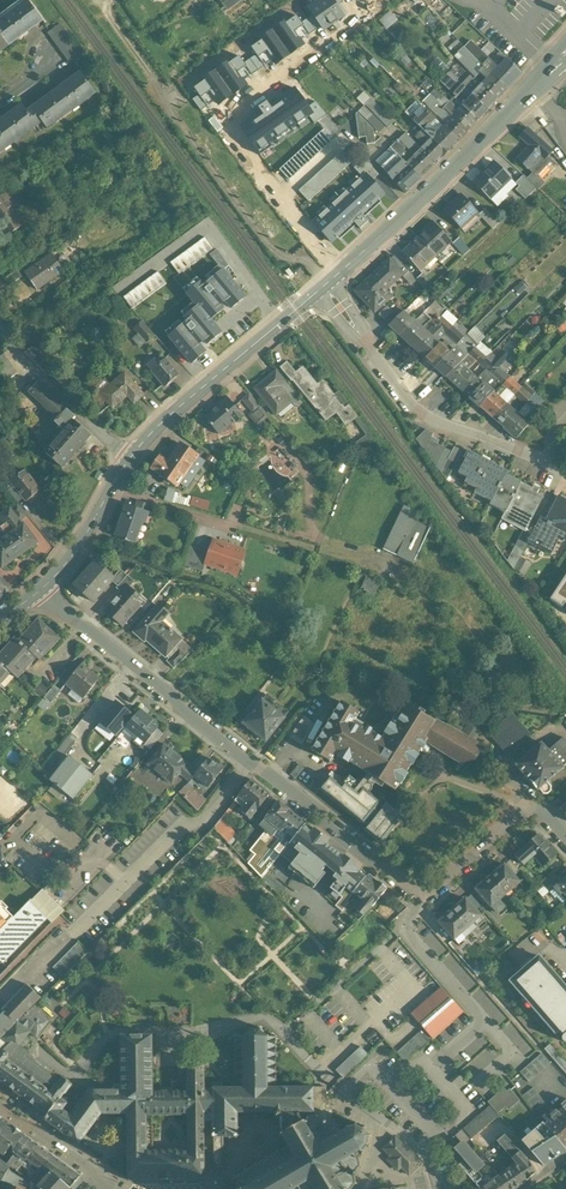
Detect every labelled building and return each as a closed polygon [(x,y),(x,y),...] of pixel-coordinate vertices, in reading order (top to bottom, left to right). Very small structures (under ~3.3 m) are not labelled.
[(240,0),(222,0),(228,9),(240,0)] [(332,0),(320,0),(309,8),(313,14),(322,26),(325,30),(344,16),(337,6),(332,0)] [(42,21),(27,1),(0,21),(0,52),(42,21)] [(388,28),(398,19),(391,11),(381,19),(388,28)] [(308,19),(316,30),(322,26),(313,14),(308,19)] [(274,31),(290,54),(304,45),(295,32),(304,26),(302,23),(297,16),(288,22),(287,21),(274,31)] [(316,30),(308,19),(302,23),(304,26),(310,34),(316,30)] [(83,55),(60,24),(49,32),(71,63),(83,55)] [(290,54),(274,31),(260,41),(260,42),(251,48),(256,55),(259,58),(268,52),(276,64),(290,54)] [(464,47),(478,60),(484,53),(471,40),(464,47)] [(464,47),(458,54),(458,59),(469,69),(478,60),(464,47)] [(478,60),(484,68),(487,65),(493,59),(486,52),(484,53),(478,60)] [(256,55),(250,59),(259,71),(265,66),(259,58),(256,55)] [(216,71),(233,95),(247,85),(238,73),(246,67),(247,66),(245,63),(240,56),(231,63),(230,62),(216,71)] [(521,74),(506,58),(501,63),(502,64),(517,78),(521,74)] [(252,75),(259,71),(250,59),(245,63),(247,66),(246,67),(252,75)] [(484,68),(478,60),(469,69),(476,77),(484,68)] [(517,78),(502,64),(495,72),(492,75),(507,89),(517,78)] [(495,72),(487,65),(484,68),(492,75),(495,72)] [(233,95),(216,71),(202,81),(203,82),(194,88),(199,95),(201,98),(202,98),(210,92),(219,105),(233,95)] [(0,121),(0,152),(42,121),(47,128),(95,93),(80,73),(27,112),(22,105),(0,121)] [(466,73),(458,81),(465,88),(473,79),(466,73)] [(492,75),(482,85),(497,100),(507,89),(492,75)] [(465,88),(458,81),(450,90),(457,97),(465,88)] [(497,100),(482,85),(473,96),(488,110),(497,100)] [(255,122),(252,118),(240,127),(261,156),(273,147),(270,144),(309,116),(313,113),(308,107),(295,88),(279,100),(281,103),(273,109),(267,102),(258,108),(264,115),(255,122)] [(444,107),(449,102),(435,88),(430,94),(444,107)] [(366,94),(361,100),(388,128),(394,122),(366,94)] [(444,107),(430,94),(423,101),(437,114),(439,113),(444,107)] [(201,98),(199,95),(193,99),(201,111),(208,107),(202,98),(201,98)] [(488,110),(473,96),(463,106),(478,120),(488,110)] [(316,101),(308,107),(313,113),(309,116),(314,124),(327,115),(316,101)] [(457,109),(450,102),(449,102),(444,107),(452,114),(457,109)] [(381,123),(364,105),(358,110),(376,128),(381,123)] [(438,133),(444,127),(421,105),(410,116),(414,120),(419,115),(435,130),(435,133),(438,133)] [(478,120),(463,106),(459,111),(457,109),(452,114),(468,131),(478,120)] [(444,107),(439,113),(446,120),(452,114),(444,107)] [(373,129),(358,113),(356,114),(359,138),(366,137),(367,144),(375,143),(373,129)] [(468,131),(452,114),(446,120),(448,122),(444,127),(459,141),(468,131)] [(431,137),(435,133),(435,130),(419,115),(414,120),(431,137)] [(543,116),(538,119),(544,127),(549,123),(543,116)] [(381,123),(376,128),(380,132),(385,127),(381,123)] [(444,127),(438,133),(435,133),(431,137),(447,153),(459,141),(444,127)] [(553,151),(527,128),(519,136),(530,146),(517,159),(528,170),(529,170),(537,177),(551,162),(547,158),(553,151)] [(334,140),(324,129),(280,170),(289,180),(334,140)] [(423,129),(417,135),(423,142),(426,142),(431,137),(423,129)] [(406,134),(398,140),(404,146),(405,145),(411,139),(406,134)] [(447,153),(431,137),(426,142),(426,144),(422,149),(436,164),(447,153)] [(422,149),(411,139),(405,145),(413,153),(415,152),(417,154),(422,149)] [(398,140),(391,147),(397,153),(404,146),(398,140)] [(436,164),(422,149),(417,154),(414,156),(429,171),(436,164)] [(354,161),(344,150),(299,191),(309,202),(354,161)] [(407,163),(397,153),(381,167),(391,177),(391,178),(405,193),(421,178),(407,163)] [(429,171),(414,156),(407,163),(421,178),(429,171)] [(379,174),(365,158),(354,168),(363,177),(366,174),(372,181),(379,174)] [(495,163),(474,183),(489,198),(510,179),(495,163)] [(314,223),(332,243),(354,222),(360,229),(368,222),(362,215),(385,194),(372,181),(366,174),(363,177),(314,223)] [(534,186),(524,176),(517,183),(527,193),(534,186)] [(0,190),(0,226),(7,236),(8,236),(6,234),(20,225),(13,215),(15,213),(7,201),(15,195),(7,185),(0,190)] [(462,195),(445,211),(460,228),(477,212),(462,195)] [(498,223),(485,208),(479,214),(492,229),(498,223)] [(434,222),(425,230),(426,232),(419,238),(435,255),(451,241),(434,222)] [(68,234),(57,242),(64,250),(74,243),(68,234)] [(173,262),(181,272),(215,248),(207,237),(173,262)] [(435,255),(419,238),(412,244),(413,245),(404,253),(418,270),(425,263),(426,264),(435,255)] [(470,250),(459,238),(453,243),(464,255),(470,250)] [(210,254),(219,266),(227,259),(218,248),(210,254)] [(52,253),(25,272),(37,289),(64,270),(52,253)] [(0,263),(0,272),(16,261),(12,255),(0,263)] [(409,271),(394,256),(388,261),(400,274),(403,277),(409,271)] [(388,261),(362,285),(363,286),(357,291),(374,310),(389,297),(383,290),(400,274),(388,261)] [(22,277),(17,270),(4,279),(10,286),(22,277)] [(198,307),(211,320),(224,309),(221,306),(226,301),(232,309),(245,297),(223,270),(204,286),(201,282),(188,294),(198,307)] [(126,296),(135,308),(168,284),(160,272),(126,296)] [(432,285),(422,273),(416,279),(426,290),(432,285)] [(72,276),(55,288),(59,293),(76,282),(72,276)] [(430,306),(420,297),(412,304),(423,314),(430,306)] [(434,302),(430,306),(436,311),(437,310),(436,308),(438,306),(434,302)] [(398,306),(384,319),(390,325),(403,312),(398,306)] [(436,311),(430,306),(423,314),(434,323),(435,324),(442,317),(436,311)] [(188,321),(170,337),(192,364),(205,352),(199,345),(204,341),(208,344),(221,333),(211,320),(198,307),(185,318),(188,321)] [(403,312),(390,325),(400,335),(414,321),(404,312),(403,312)] [(423,314),(414,321),(425,332),(434,323),(423,314)] [(448,322),(442,317),(435,324),(443,332),(446,334),(453,326),(448,322)] [(155,336),(142,321),(134,328),(147,343),(155,336)] [(414,321),(400,335),(412,346),(425,332),(414,321)] [(425,332),(435,341),(443,332),(435,324),(434,323),(425,332)] [(464,337),(453,326),(446,334),(457,344),(464,337)] [(425,332),(412,346),(423,356),(437,342),(435,341),(425,332)] [(449,352),(435,366),(446,376),(460,363),(468,354),(476,347),(479,343),(469,333),(465,336),(464,336),(464,337),(457,344),(453,348),(451,350),(450,352),(449,353),(449,352)] [(457,344),(446,334),(441,338),(453,348),(457,344)] [(42,341),(31,350),(41,361),(51,353),(42,341)] [(437,342),(423,356),(435,366),(449,352),(437,342)] [(476,347),(468,354),(476,361),(480,365),(487,357),(476,347)] [(496,357),(492,361),(494,363),(499,367),(509,357),(502,351),(496,357)] [(3,354),(0,356),(0,374),(6,382),(18,373),(3,354)] [(460,363),(468,369),(476,361),(468,354),(460,363)] [(179,375),(166,358),(165,359),(162,355),(156,360),(159,364),(151,371),(165,387),(179,375)] [(480,365),(486,370),(487,370),(494,363),(492,361),(488,357),(480,365)] [(297,375),(286,362),(280,367),(291,381),(292,380),(292,379),(297,375)] [(468,369),(460,363),(446,376),(458,387),(472,373),(468,369)] [(472,373),(458,387),(470,397),(483,383),(492,375),(499,368),(499,367),(494,363),(487,370),(486,370),(478,378),(473,374),(472,373)] [(504,372),(499,368),(492,375),(503,385),(510,377),(506,374),(508,372),(506,370),(504,372)] [(334,395),(323,380),(317,384),(317,386),(315,388),(307,379),(308,378),(302,370),(297,375),(292,379),(292,380),(325,419),(335,412),(336,413),(340,410),(342,414),(347,411),(353,419),(357,415),(339,391),(334,395)] [(284,381),(276,371),(270,376),(278,386),(279,386),(284,381)] [(17,374),(7,382),(17,393),(26,386),(17,374)] [(96,374),(87,382),(92,389),(94,387),(102,381),(96,374)] [(111,386),(101,394),(113,407),(127,395),(134,403),(143,395),(125,374),(111,386)] [(278,386),(270,376),(256,389),(276,414),(292,401),(279,386),(278,386)] [(521,387),(510,377),(503,385),(506,388),(514,395),(521,387)] [(102,381),(94,387),(100,395),(101,394),(111,386),(104,379),(102,381)] [(54,416),(58,419),(67,410),(37,380),(31,385),(33,387),(29,392),(54,416)] [(279,386),(292,401),(297,408),(303,403),(284,381),(279,386)] [(483,383),(470,397),(481,408),(495,393),(483,383)] [(535,393),(527,386),(523,389),(532,396),(535,393)] [(523,389),(521,387),(514,395),(525,405),(532,397),(532,396),(523,389)] [(498,397),(506,404),(514,395),(506,388),(498,397)] [(495,393),(481,408),(493,418),(506,404),(498,397),(495,393)] [(259,407),(249,394),(243,400),(252,411),(253,412),(259,407)] [(227,397),(219,404),(221,406),(206,418),(212,424),(211,425),(218,434),(234,421),(235,423),(243,416),(227,397)] [(539,403),(532,397),(525,405),(531,410),(537,415),(544,408),(541,405),(542,403),(540,401),(539,403)] [(506,404),(493,418),(504,428),(517,413),(506,404)] [(531,410),(525,405),(517,413),(524,419),(526,416),(531,410)] [(260,406),(259,407),(253,412),(252,411),(248,414),(258,426),(269,416),(260,406)] [(537,415),(531,410),(526,416),(532,421),(537,415)] [(517,413),(504,428),(517,439),(529,424),(524,419),(517,413)] [(69,424),(55,440),(56,441),(49,448),(57,454),(62,449),(70,456),(71,455),(73,456),(76,452),(76,450),(89,434),(73,420),(71,422),(69,424)] [(425,429),(416,440),(424,451),(431,436),(433,433),(425,429)] [(439,440),(431,436),(424,451),(430,458),(437,444),(439,440)] [(195,453),(181,444),(168,461),(161,456),(152,468),(160,473),(160,474),(164,477),(164,482),(168,485),(172,483),(177,486),(184,475),(192,481),(205,461),(198,456),(195,453)] [(437,444),(430,458),(435,465),(444,448),(437,444)] [(210,455),(199,447),(195,453),(198,456),(205,461),(206,461),(210,455)] [(462,451),(454,447),(452,452),(441,473),(447,480),(460,455),(462,451)] [(452,452),(444,448),(435,465),(441,473),(452,452)] [(491,462),(470,451),(466,458),(459,472),(467,477),(465,482),(477,488),(491,462)] [(460,455),(452,469),(459,472),(466,458),(460,455)] [(508,471),(491,462),(477,488),(475,492),(492,501),(506,474),(508,471)] [(28,474),(25,470),(18,476),(21,479),(13,486),(27,502),(41,489),(28,474)] [(492,501),(491,504),(506,512),(521,482),(506,474),(492,501)] [(532,489),(521,482),(506,512),(504,515),(516,521),(517,517),(529,523),(542,498),(531,492),(532,489)] [(184,504),(186,495),(169,490),(166,499),(184,504)] [(559,500),(547,522),(540,537),(535,546),(536,547),(538,544),(549,550),(559,530),(565,534),(565,503),(559,500)] [(151,505),(138,501),(135,508),(144,511),(148,513),(151,505)] [(235,503),(229,519),(241,523),(246,507),(235,503)] [(27,515),(18,504),(11,510),(20,521),(27,515)] [(135,508),(126,505),(117,536),(135,542),(142,522),(141,521),(144,511),(135,508)] [(400,514),(414,521),(419,512),(404,505),(400,514)] [(10,509),(0,516),(4,522),(0,525),(0,530),(5,537),(23,525),(20,521),(11,510),(10,509)] [(414,521),(400,514),(383,550),(413,564),(430,528),(414,521)] [(547,522),(540,519),(536,527),(533,533),(540,537),(547,522)] [(536,527),(529,523),(525,531),(522,530),(513,546),(515,547),(523,552),(528,542),(533,533),(536,527)] [(0,541),(0,565),(2,568),(12,561),(10,558),(26,547),(28,550),(37,543),(24,524),(5,537),(0,541)] [(540,537),(533,533),(528,542),(535,546),(540,537)] [(243,551),(216,541),(208,564),(226,570),(228,566),(237,569),(243,551)] [(209,553),(190,547),(184,565),(203,571),(209,553)] [(515,547),(507,561),(513,570),(523,552),(515,547)] [(96,562),(75,586),(93,602),(112,580),(114,578),(113,577),(96,562)] [(121,569),(113,577),(114,578),(112,580),(118,586),(127,575),(121,569)] [(127,575),(118,586),(116,588),(122,592),(128,586),(130,587),(135,582),(127,575)] [(550,599),(555,602),(563,607),(565,604),(565,605),(565,575),(550,599)] [(12,590),(0,576),(0,599),(12,590)] [(366,577),(359,590),(373,597),(379,584),(366,577)] [(122,592),(106,611),(122,625),(140,605),(134,600),(138,595),(130,587),(128,586),(122,592)] [(170,630),(161,622),(168,614),(159,606),(135,632),(144,640),(146,639),(165,656),(180,639),(172,631),(172,630),(171,629),(170,630)] [(0,654),(0,662),(10,671),(17,677),(36,657),(40,660),(59,638),(38,619),(19,640),(16,637),(0,654)] [(289,630),(281,644),(287,647),(295,634),(289,630)] [(504,655),(495,641),(487,646),(496,660),(504,655)] [(180,648),(167,661),(167,662),(168,661),(174,668),(187,656),(180,648)] [(10,671),(0,662),(0,683),(10,671)] [(99,679),(81,665),(68,681),(85,696),(99,679)] [(288,676),(282,671),(279,676),(284,680),(288,676)] [(303,684),(298,689),(303,693),(307,688),(303,684)] [(54,685),(45,697),(51,703),(61,691),(54,685)] [(303,693),(298,700),(304,705),(313,693),(307,688),(303,693)] [(275,701),(267,694),(262,700),(261,701),(258,699),(247,714),(249,716),(243,723),(244,724),(242,726),(256,737),(258,735),(266,741),(285,718),(284,717),(289,712),(280,705),(275,710),(270,706),(275,701)] [(565,707),(560,700),(554,704),(560,711),(565,707)] [(116,702),(100,722),(116,735),(132,715),(116,702)] [(353,709),(341,702),(312,750),(330,761),(335,753),(334,753),(339,744),(338,743),(340,739),(342,741),(354,721),(355,718),(356,719),(362,709),(356,705),(353,709)] [(383,738),(371,731),(372,730),(367,726),(366,728),(362,726),(364,724),(356,719),(355,718),(354,721),(342,741),(340,739),(338,743),(339,744),(334,753),(335,753),(338,755),(337,757),(349,764),(350,762),(363,770),(363,771),(367,773),(379,781),(395,790),(399,783),(401,784),(408,774),(406,772),(411,764),(413,765),(419,755),(417,754),(425,741),(422,740),(435,719),(461,735),(464,730),(426,708),(423,713),(405,702),(399,711),(397,709),(391,719),(394,721),(392,723),(391,722),(383,734),(385,735),(383,738)] [(159,727),(139,711),(126,726),(147,743),(159,727)] [(300,712),(292,722),(297,726),(298,725),(304,716),(300,712)] [(304,716),(298,725),(297,726),(291,737),(290,738),(302,745),(315,724),(304,716)] [(511,718),(493,734),(509,752),(527,736),(511,718)] [(464,730),(461,735),(435,719),(422,740),(425,741),(459,761),(455,768),(459,771),(463,764),(464,764),(466,761),(467,762),(470,762),(472,762),(473,761),(474,760),(475,759),(477,758),(477,757),(478,755),(478,753),(478,752),(477,750),(476,749),(474,747),(476,743),(474,742),(478,732),(479,730),(478,729),(478,727),(477,726),(476,726),(475,725),(474,725),(472,724),(470,725),(469,725),(468,726),(464,730)] [(292,722),(285,734),(291,737),(297,726),(292,722)] [(71,733),(42,769),(48,775),(77,738),(71,733)] [(516,765),(529,780),(529,781),(536,789),(537,788),(538,790),(539,789),(543,794),(547,794),(550,791),(551,787),(546,782),(563,768),(562,767),(565,764),(565,742),(562,738),(548,751),(541,743),(516,765)] [(164,744),(148,764),(172,783),(184,768),(187,764),(188,763),(164,744)] [(201,754),(191,767),(187,764),(184,768),(194,777),(208,760),(201,754)] [(93,775),(70,757),(50,781),(74,799),(93,775)] [(208,760),(194,777),(192,780),(195,782),(204,789),(206,786),(208,787),(223,769),(215,763),(215,764),(209,759),(208,760)] [(299,764),(291,774),(296,778),(304,768),(299,764)] [(366,776),(359,784),(350,776),(342,786),(330,776),(319,789),(364,825),(365,824),(367,825),(364,829),(382,844),(404,816),(386,801),(383,806),(381,804),(382,802),(370,792),(372,789),(372,787),(373,787),(373,785),(376,782),(379,781),(367,773),(366,776)] [(192,780),(190,782),(189,782),(187,785),(190,788),(195,782),(192,780)] [(252,780),(239,796),(248,804),(244,809),(242,812),(250,818),(270,794),(252,780)] [(187,785),(180,792),(181,792),(181,793),(189,801),(195,793),(190,788),(187,785)] [(195,793),(189,801),(192,804),(199,797),(195,793)] [(199,797),(192,804),(198,810),(206,801),(200,796),(199,797)] [(248,804),(239,796),(235,801),(244,809),(248,804)] [(266,830),(250,850),(255,855),(252,855),(248,860),(249,862),(248,863),(250,865),(292,812),(279,802),(265,819),(260,825),(266,830)] [(292,812),(250,865),(261,877),(289,843),(290,843),(306,823),(292,812)] [(236,834),(221,819),(214,827),(229,843),(236,834)] [(329,842),(306,823),(290,843),(280,855),(292,864),(289,869),(300,878),(311,886),(314,889),(326,874),(323,871),(328,864),(318,855),(320,853),(327,845),(329,842)] [(538,835),(525,846),(526,847),(515,856),(524,866),(534,856),(543,866),(556,855),(538,835)] [(343,858),(327,845),(320,853),(336,866),(343,858)] [(345,855),(343,858),(336,866),(340,869),(333,877),(337,880),(330,888),(340,896),(346,887),(354,893),(354,892),(367,877),(359,871),(361,869),(345,855)] [(513,875),(504,865),(490,877),(510,899),(523,887),(519,882),(513,875)] [(534,888),(519,870),(513,875),(519,882),(523,887),(529,893),(534,888)] [(565,872),(560,877),(563,880),(557,885),(550,892),(555,899),(557,897),(563,904),(565,902),(565,872)] [(367,877),(354,892),(359,896),(357,899),(362,904),(357,911),(363,916),(372,907),(387,889),(387,888),(369,874),(367,877)] [(555,874),(543,884),(548,890),(560,880),(555,874)] [(510,899),(490,877),(476,889),(482,895),(479,898),(484,903),(486,901),(491,906),(497,913),(504,907),(503,905),(510,899)] [(0,931),(0,960),(3,963),(59,905),(42,889),(32,901),(31,900),(14,917),(0,931)] [(485,921),(465,899),(452,910),(472,932),(485,921)] [(14,917),(6,910),(8,908),(2,901),(0,901),(0,931),(14,917)] [(472,932),(452,910),(439,921),(459,944),(472,932)] [(328,929),(320,939),(329,948),(335,942),(329,937),(332,933),(328,929)] [(560,933),(556,937),(564,946),(565,945),(565,936),(565,938),(560,933)] [(78,942),(53,968),(62,977),(88,952),(78,942)] [(542,957),(525,972),(522,969),(508,981),(522,997),(525,995),(533,1005),(531,1007),(555,1035),(560,1031),(563,1035),(563,1036),(562,1037),(562,1038),(562,1040),(563,1041),(564,1042),(565,1043),(565,985),(542,957)] [(17,1022),(41,997),(27,984),(3,1009),(2,1010),(4,1011),(0,1016),(0,1039),(17,1022)] [(441,987),(412,1013),(411,1013),(411,1014),(433,1039),(464,1012),(441,987)] [(37,1003),(33,1008),(39,1012),(42,1007),(37,1003)] [(33,1008),(27,1014),(45,1027),(49,1020),(39,1012),(33,1008)] [(27,1014),(18,1023),(19,1024),(20,1023),(21,1022),(23,1022),(24,1022),(25,1023),(26,1023),(27,1024),(27,1025),(28,1026),(28,1027),(28,1028),(27,1030),(30,1032),(30,1033),(37,1038),(45,1027),(27,1014)] [(19,1024),(18,1023),(17,1022),(0,1039),(0,1055),(1,1054),(11,1043),(12,1043),(13,1041),(20,1046),(21,1046),(22,1046),(23,1046),(24,1047),(26,1046),(27,1045),(28,1044),(29,1043),(29,1042),(29,1040),(28,1039),(28,1038),(27,1037),(30,1033),(30,1032),(27,1030),(28,1028),(28,1027),(28,1026),(27,1025),(27,1024),(26,1023),(25,1023),(24,1022),(23,1022),(21,1022),(20,1023),(19,1024)] [(249,1031),(244,1036),(241,1035),(241,1037),(236,1037),(236,1035),(234,1036),(234,1037),(233,1037),(233,1039),(234,1039),(234,1046),(233,1046),(233,1047),(234,1047),(234,1054),(233,1054),(233,1056),(234,1056),(235,1063),(233,1063),(233,1065),(235,1065),(235,1072),(233,1072),(233,1073),(235,1073),(235,1080),(233,1080),(233,1082),(235,1082),(235,1088),(223,1088),(223,1082),(213,1083),(213,1089),(213,1113),(238,1113),(252,1112),(253,1116),(260,1116),(259,1113),(275,1113),(313,1112),(314,1113),(318,1115),(318,1117),(322,1121),(324,1120),(326,1120),(327,1122),(332,1121),(333,1118),(332,1118),(332,1109),(337,1109),(337,1098),(331,1099),(330,1091),(327,1091),(326,1087),(315,1088),(314,1086),(313,1087),(276,1088),(276,1082),(278,1081),(278,1080),(276,1080),(276,1073),(278,1073),(278,1071),(276,1071),(276,1064),(278,1064),(278,1062),(276,1062),(276,1055),(277,1055),(277,1054),(276,1054),(276,1047),(277,1047),(277,1045),(276,1045),(276,1038),(277,1038),(277,1037),(276,1037),(276,1035),(274,1035),(274,1037),(270,1037),(269,1035),(266,1036),(261,1031),(262,1028),(260,1027),(259,1030),(251,1030),(250,1027),(248,1028),(249,1031)] [(423,1028),(397,1052),(407,1063),(433,1039),(423,1028)] [(48,1034),(41,1041),(47,1046),(53,1039),(48,1034)] [(122,1083),(152,1083),(152,1036),(122,1036),(122,1083)] [(11,1043),(1,1054),(60,1098),(64,1093),(65,1093),(71,1085),(20,1046),(13,1041),(12,1043),(11,1043)] [(362,1044),(338,1071),(346,1077),(369,1051),(362,1044)] [(550,1044),(545,1049),(565,1074),(565,1063),(550,1044)] [(521,1069),(529,1080),(551,1063),(542,1053),(521,1069)] [(0,1055),(0,1080),(47,1115),(45,1118),(60,1129),(70,1116),(62,1110),(67,1103),(60,1098),(1,1054),(0,1055)] [(90,1089),(70,1116),(60,1129),(79,1144),(102,1114),(128,1114),(129,1180),(205,1179),(204,1113),(213,1113),(213,1089),(204,1089),(204,1066),(188,1066),(188,1091),(152,1092),(152,1083),(122,1083),(122,1089),(90,1089)] [(510,1085),(491,1102),(500,1113),(508,1105),(511,1109),(522,1099),(510,1085)] [(538,1109),(547,1102),(534,1086),(526,1093),(538,1109)] [(490,1105),(463,1128),(472,1139),(499,1115),(490,1105)] [(545,1125),(551,1132),(565,1149),(565,1107),(545,1125)] [(355,1185),(357,1185),(358,1183),(356,1182),(355,1177),(356,1176),(357,1173),(356,1172),(359,1168),(362,1168),(363,1166),(360,1165),(359,1160),(362,1158),(360,1156),(358,1157),(356,1156),(355,1155),(360,1152),(361,1155),(364,1154),(362,1150),(366,1146),(369,1148),(371,1145),(367,1143),(367,1138),(371,1137),(371,1134),(367,1135),(364,1130),(367,1127),(364,1125),(362,1128),(357,1126),(357,1122),(354,1122),(354,1126),(349,1127),(346,1123),(344,1125),(346,1128),(342,1131),(341,1130),(341,1127),(343,1126),(341,1124),(339,1125),(335,1122),(335,1119),(333,1118),(332,1121),(327,1122),(326,1120),(324,1120),(322,1121),(318,1117),(318,1115),(314,1113),(313,1112),(275,1113),(275,1116),(277,1118),(279,1118),(279,1119),(280,1119),(281,1124),(279,1124),(279,1126),(281,1126),(281,1130),(280,1130),(282,1133),(281,1134),(282,1135),(279,1137),(280,1139),(283,1137),(288,1146),(279,1151),(278,1149),(275,1150),(277,1153),(269,1158),(267,1155),(265,1156),(266,1159),(258,1164),(256,1161),(254,1162),(256,1166),(247,1170),(246,1167),(243,1169),(245,1171),(236,1176),(235,1173),(233,1175),(234,1178),(233,1178),(234,1180),(231,1182),(232,1183),(230,1184),(233,1188),(351,1188),(355,1185)] [(212,1167),(212,1169),(226,1169),(226,1167),(224,1167),(224,1160),(226,1160),(226,1159),(224,1159),(224,1153),(226,1153),(226,1151),(224,1151),(224,1145),(226,1145),(226,1143),(224,1143),(224,1137),(229,1137),(229,1138),(231,1138),(231,1137),(235,1137),(236,1139),(237,1139),(240,1136),(240,1135),(238,1133),(238,1129),(240,1129),(240,1127),(238,1127),(238,1121),(240,1121),(240,1119),(238,1119),(238,1113),(213,1113),(213,1119),(211,1119),(211,1121),(213,1121),(213,1127),(212,1127),(212,1129),(213,1129),(213,1134),(212,1135),(212,1137),(213,1137),(213,1143),(212,1143),(212,1145),(213,1145),(214,1151),(212,1151),(212,1153),(213,1153),(214,1158),(212,1159),(212,1160),(214,1160),(214,1167),(212,1167)] [(537,1115),(528,1121),(537,1133),(541,1131),(544,1136),(550,1133),(548,1129),(546,1127),(537,1115)] [(8,1123),(0,1116),(0,1135),(8,1123)] [(0,1135),(0,1152),(4,1155),(12,1145),(15,1147),(24,1135),(8,1123),(0,1135)] [(536,1142),(522,1125),(514,1131),(543,1165),(565,1150),(565,1149),(551,1132),(550,1133),(544,1136),(536,1142)] [(505,1134),(497,1141),(518,1164),(508,1171),(503,1174),(498,1177),(505,1188),(516,1188),(523,1184),(535,1172),(527,1158),(527,1159),(505,1134)] [(36,1143),(24,1135),(15,1147),(14,1148),(14,1152),(26,1160),(31,1154),(29,1152),(36,1143)] [(421,1164),(396,1137),(384,1148),(391,1156),(388,1159),(398,1170),(401,1167),(408,1175),(421,1164)] [(53,1155),(36,1143),(29,1152),(31,1154),(26,1160),(24,1162),(27,1164),(30,1161),(34,1164),(32,1166),(35,1168),(36,1167),(37,1166),(39,1168),(41,1166),(43,1167),(53,1155)] [(462,1153),(454,1160),(459,1165),(466,1158),(462,1153)] [(13,1157),(9,1154),(3,1161),(7,1164),(13,1157)] [(53,1155),(43,1167),(50,1174),(54,1173),(71,1188),(72,1186),(75,1188),(76,1188),(84,1180),(81,1177),(80,1177),(80,1176),(80,1175),(53,1155)] [(23,1164),(13,1157),(7,1164),(11,1167),(13,1169),(17,1171),(23,1164)] [(489,1183),(488,1182),(485,1184),(481,1180),(482,1176),(466,1158),(459,1165),(479,1188),(505,1188),(498,1177),(489,1183)] [(2,1181),(8,1171),(11,1167),(0,1159),(0,1180),(2,1181)] [(41,1166),(39,1168),(29,1179),(26,1182),(28,1185),(26,1188),(69,1188),(71,1188),(54,1173),(50,1174),(43,1167),(41,1166)] [(8,1171),(2,1181),(18,1188),(21,1188),(26,1188),(28,1185),(26,1182),(8,1171)]
